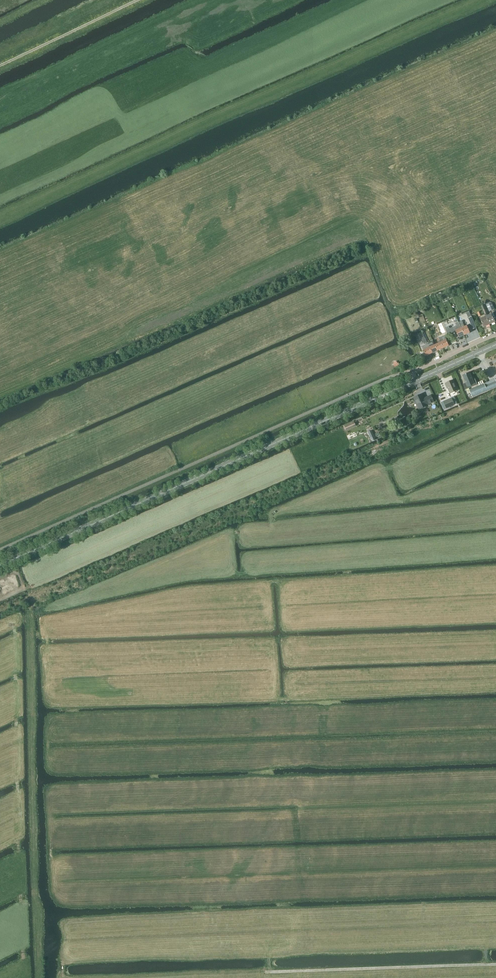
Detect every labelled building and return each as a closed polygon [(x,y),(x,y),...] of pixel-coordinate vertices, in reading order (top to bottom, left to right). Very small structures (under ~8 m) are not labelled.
[(490,302),(486,304),(489,311),(494,309),(492,303),(490,302)] [(486,316),(489,324),(495,322),(492,313),(488,315),(486,309),(484,310),(486,316)] [(484,327),(489,324),(486,316),(480,318),(484,327)] [(462,321),(459,322),(462,328),(465,335),(470,333),(467,325),(465,326),(462,321)] [(449,326),(445,328),(448,335),(454,332),(456,336),(458,335),(459,337),(465,335),(462,328),(459,322),(456,323),(457,326),(450,329),(449,326)] [(440,337),(439,338),(443,348),(449,346),(446,340),(444,335),(440,337)] [(439,343),(435,345),(438,351),(443,348),(439,338),(437,338),(439,343)] [(429,342),(427,343),(432,353),(438,351),(435,345),(433,341),(430,343),(429,342)] [(426,345),(422,346),(426,356),(432,353),(427,343),(426,344),(426,345)] [(473,380),(470,373),(463,375),(466,383),(464,384),(466,390),(477,385),(475,379),(473,380)] [(495,387),(495,379),(469,390),(472,397),(495,387)] [(455,383),(454,380),(446,383),(450,393),(458,390),(457,387),(458,386),(456,382),(455,383)] [(424,399),(422,394),(414,397),(419,409),(427,406),(427,404),(434,401),(431,395),(427,397),(427,398),(424,399)] [(452,398),(441,403),(443,409),(454,404),(452,398)]
